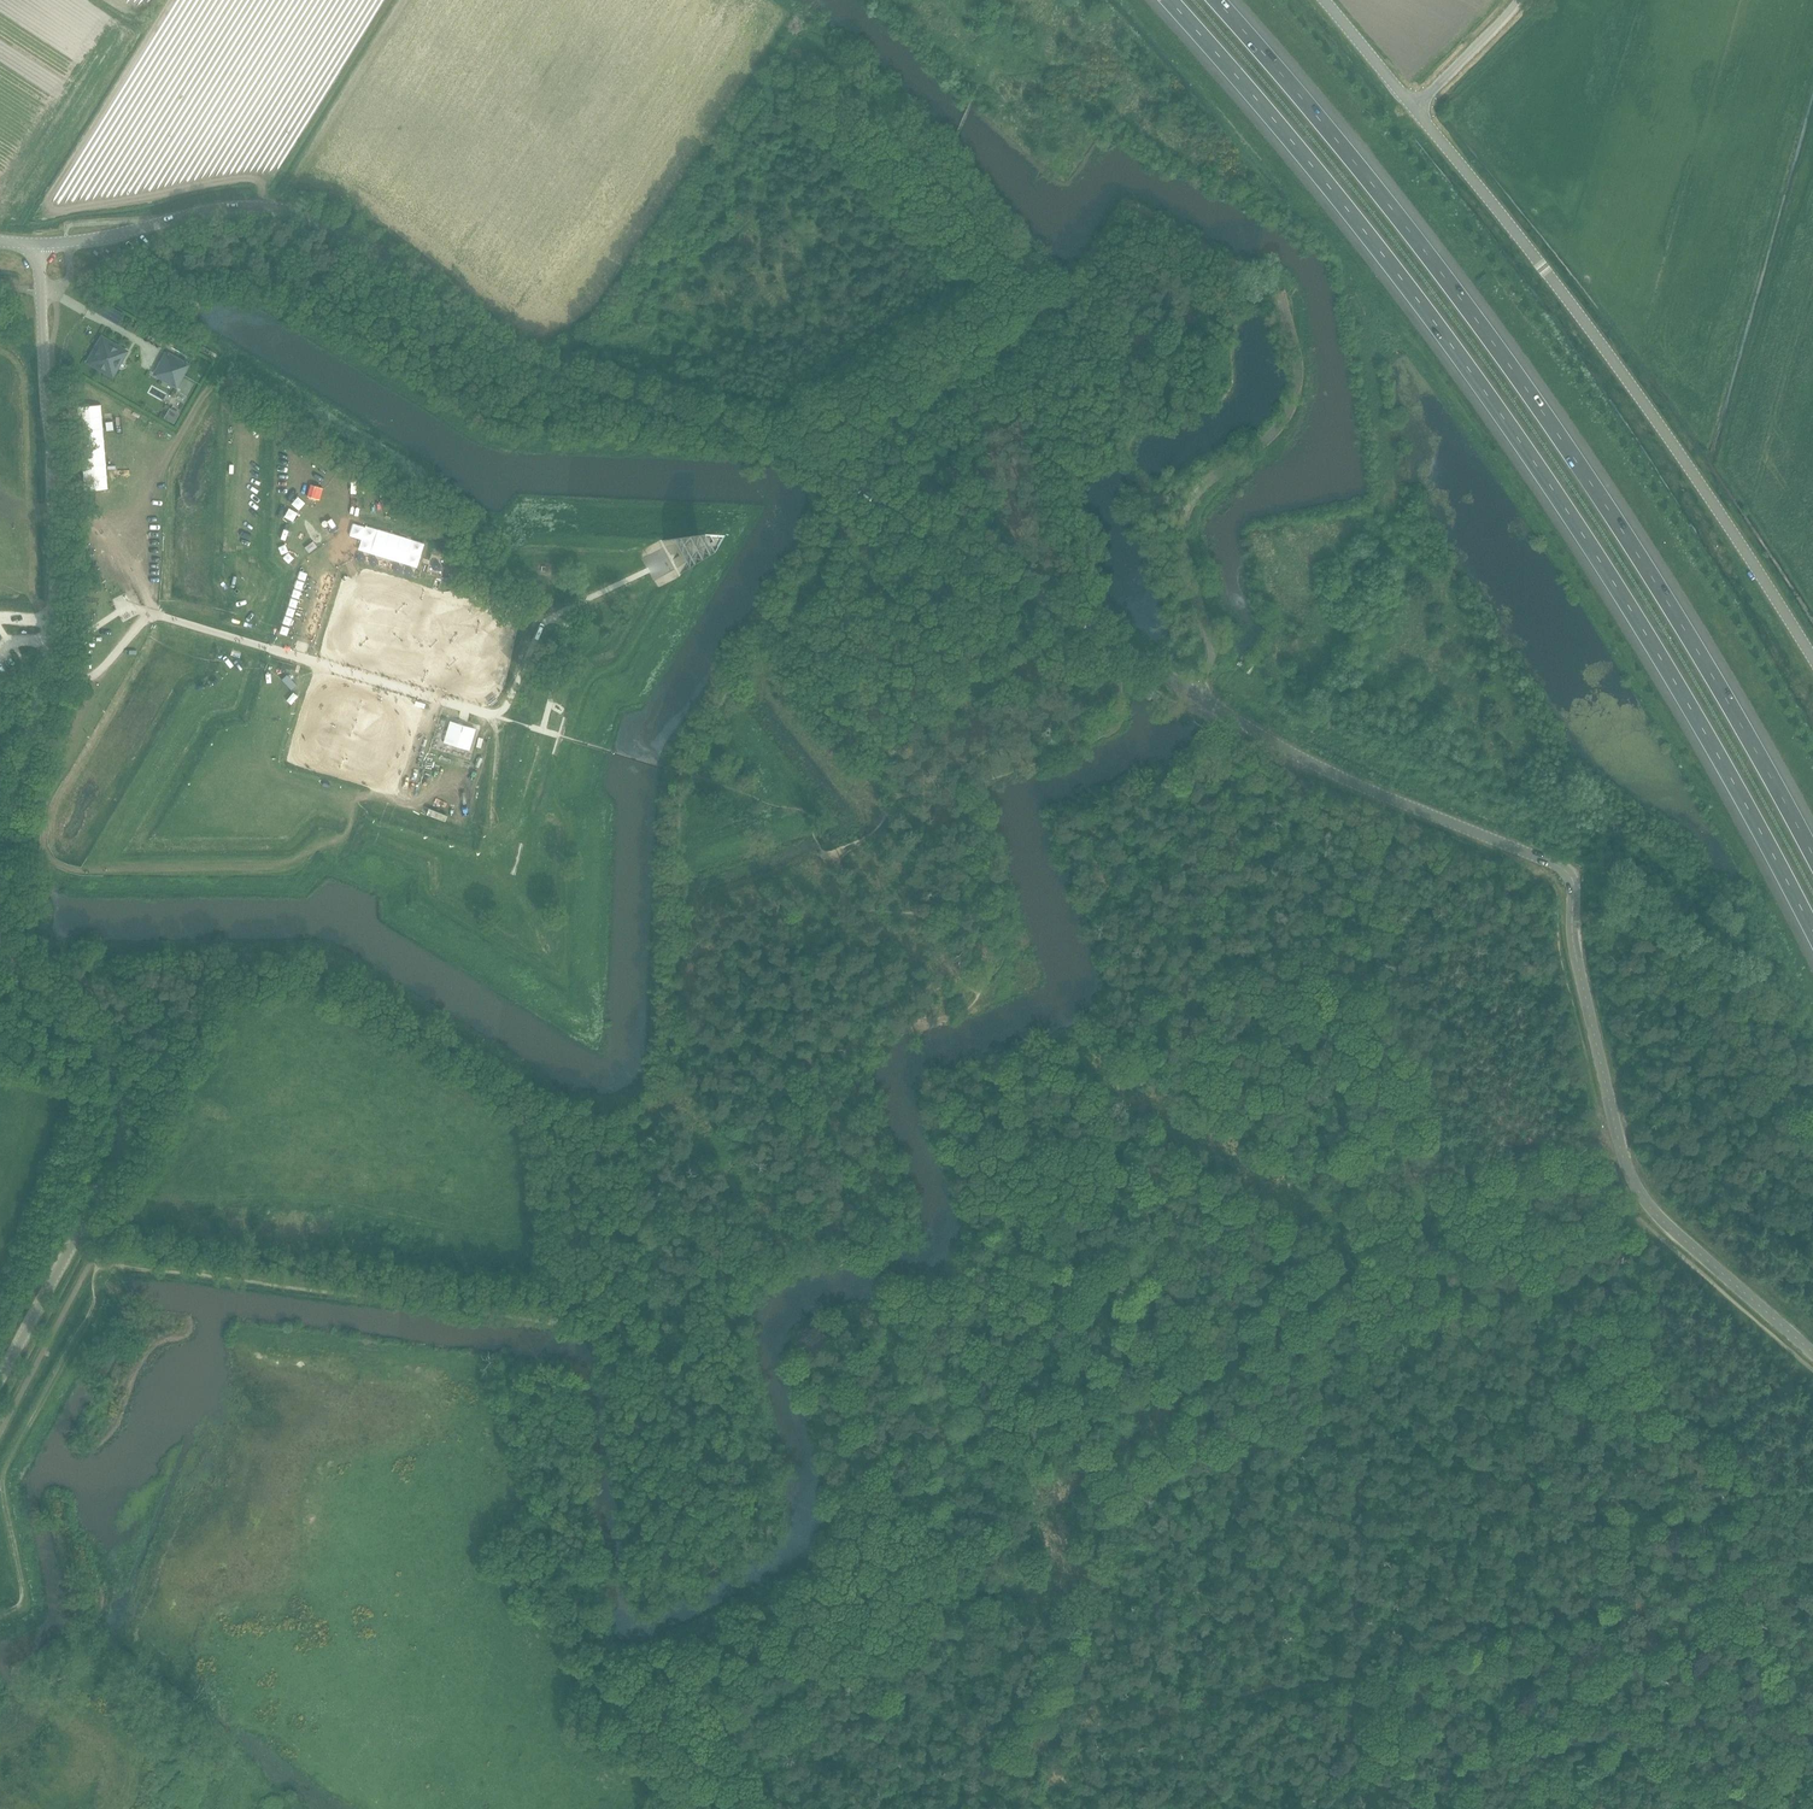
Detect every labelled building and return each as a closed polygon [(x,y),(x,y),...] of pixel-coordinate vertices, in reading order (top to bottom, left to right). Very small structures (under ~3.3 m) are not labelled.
[(105,372),(109,374),(114,373),(117,368),(116,365),(118,360),(122,359),(125,354),(124,350),(119,347),(115,348),(111,345),(110,342),(105,339),(100,340),(97,345),(98,349),(96,353),(92,354),(89,359),(90,364),(95,366),(99,365),(103,368),(105,372)] [(167,352),(154,374),(176,386),(189,364),(167,352)] [(170,409),(166,417),(174,422),(179,414),(170,409)] [(673,560),(681,575),(693,555),(694,557),(704,540),(684,539),(685,541),(662,540),(671,555),(678,551),(680,555),(673,560)] [(435,558),(429,578),(436,580),(442,560),(435,558)] [(450,720),(444,742),(470,750),(476,728),(450,720)]
